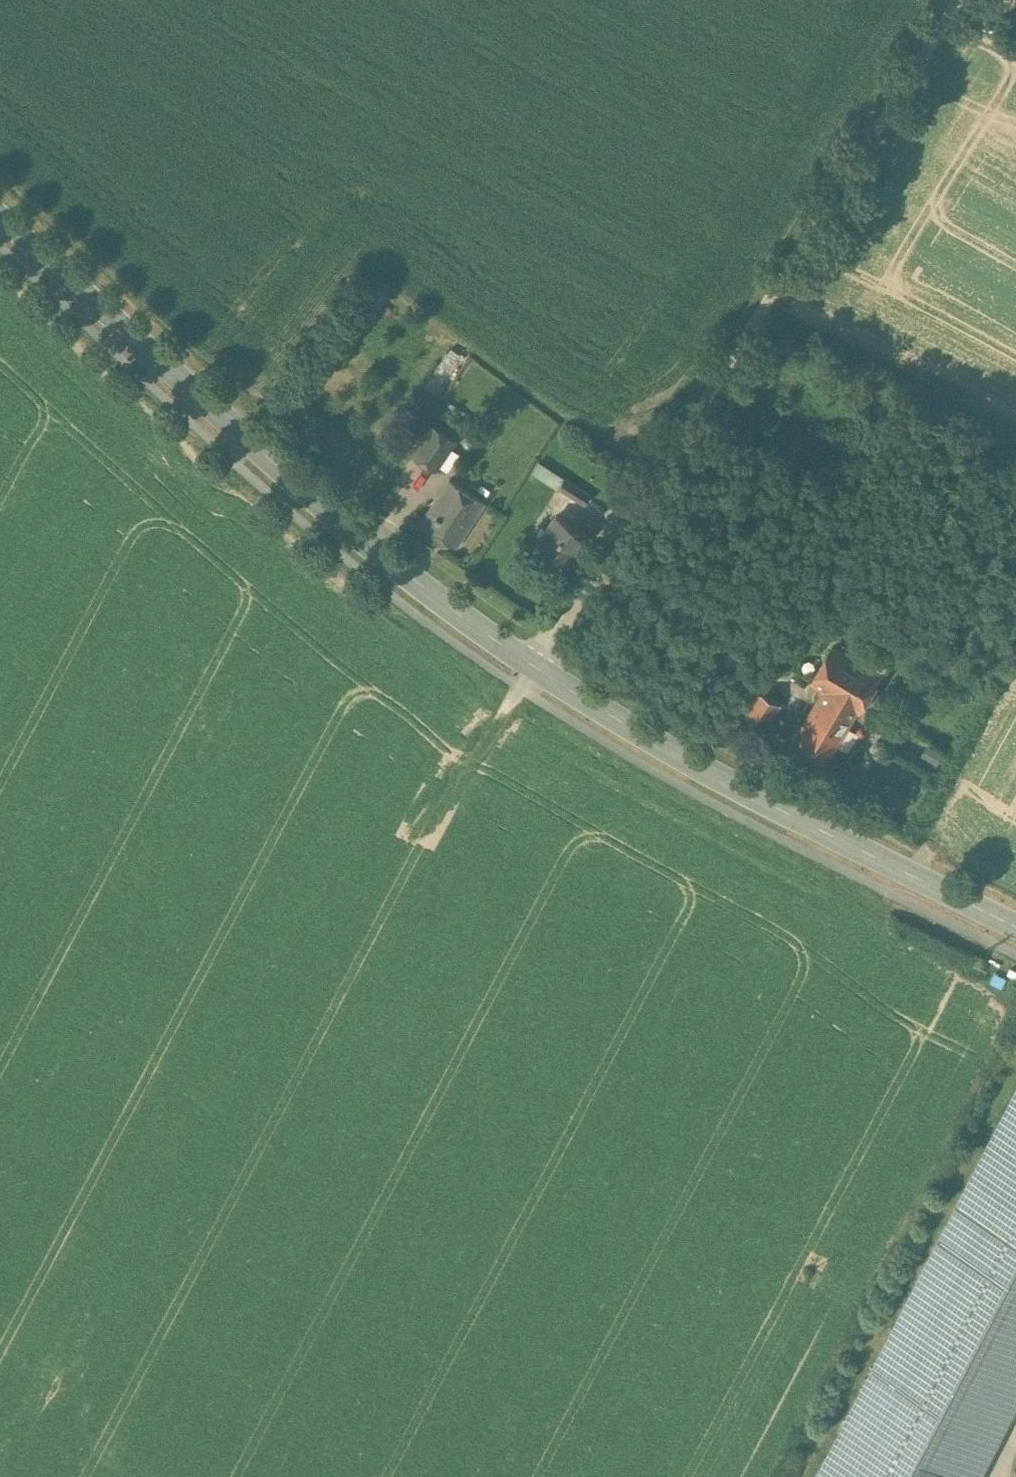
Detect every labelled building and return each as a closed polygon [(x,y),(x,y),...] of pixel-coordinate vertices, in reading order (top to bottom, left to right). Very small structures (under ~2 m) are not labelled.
[(455,439),(433,424),(413,454),(435,469),(455,439)] [(591,493),(565,476),(558,486),(584,503),(591,493)] [(486,503),(451,479),(422,521),(458,545),(486,503)] [(587,532),(556,512),(535,546),(566,566),(587,532)] [(824,688),(816,700),(817,700),(792,742),(827,762),(859,708),(859,709),(879,676),(832,648),(812,681),(824,688)] [(781,703),(757,689),(743,713),(767,727),(781,703)] [(983,1164),(821,1476),(974,1476),(1015,1396),(1015,1100),(983,1164)]
